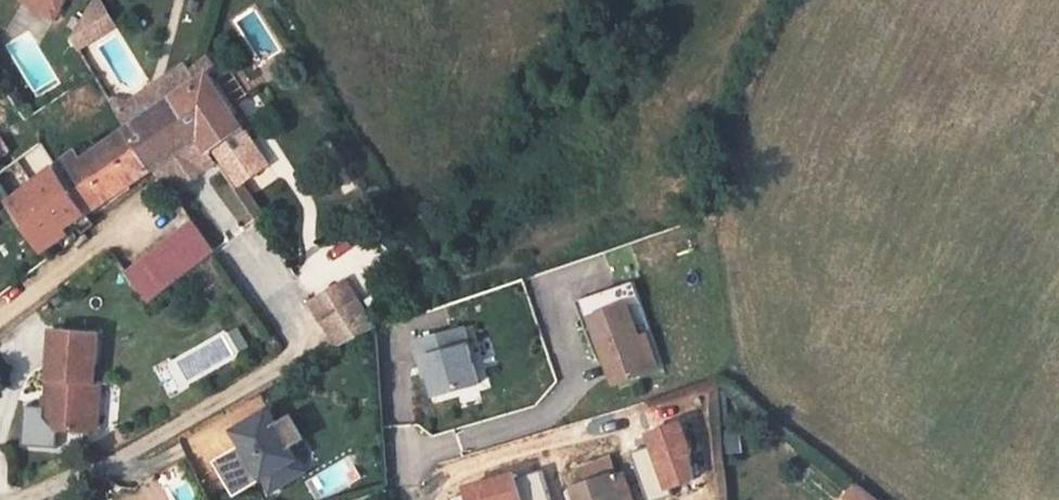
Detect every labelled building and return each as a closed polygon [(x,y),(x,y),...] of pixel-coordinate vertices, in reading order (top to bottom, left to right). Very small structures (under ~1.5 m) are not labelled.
[(102,0),(85,0),(75,16),(85,31),(111,16),(102,0)] [(85,31),(75,16),(66,28),(73,40),(85,32),(85,31)] [(155,167),(200,136),(209,149),(211,152),(235,188),(268,166),(244,129),(207,75),(203,78),(197,69),(186,77),(192,86),(130,128),(84,160),(77,151),(32,185),(9,203),(41,251),(69,234),(65,227),(155,167)] [(182,69),(118,110),(124,119),(130,128),(192,86),(186,77),(182,69)] [(172,191),(215,162),(207,151),(209,149),(200,136),(155,167),(172,191)] [(32,185),(1,137),(0,138),(0,188),(9,203),(32,185)] [(188,214),(174,224),(178,231),(193,220),(188,214)] [(193,220),(178,231),(124,273),(146,304),(217,251),(193,220)] [(616,279),(642,270),(633,242),(605,252),(616,279)] [(375,331),(379,329),(348,283),(313,307),(340,345),(345,342),(375,331)] [(663,364),(642,302),(630,306),(652,368),(663,364)] [(652,368),(630,306),(596,317),(617,380),(652,368)] [(463,325),(409,340),(418,378),(422,378),(426,397),(476,384),(464,342),(467,341),(463,325)] [(100,332),(55,329),(51,379),(58,380),(56,398),(44,397),(43,417),(53,429),(86,430),(89,403),(101,404),(102,383),(95,382),(100,332)] [(474,346),(478,366),(494,362),(490,343),(474,346)] [(285,397),(276,383),(255,395),(263,410),(285,397)] [(101,404),(89,403),(86,430),(98,431),(101,404)] [(278,405),(237,429),(247,446),(217,463),(238,499),(268,483),(274,494),(313,471),(308,462),(312,460),(304,448),(317,440),(301,413),(287,421),(278,405)] [(625,472),(611,477),(619,499),(634,499),(625,472)] [(611,477),(578,489),(582,499),(619,499),(611,477)] [(566,492),(569,499),(582,499),(578,489),(566,492)]
